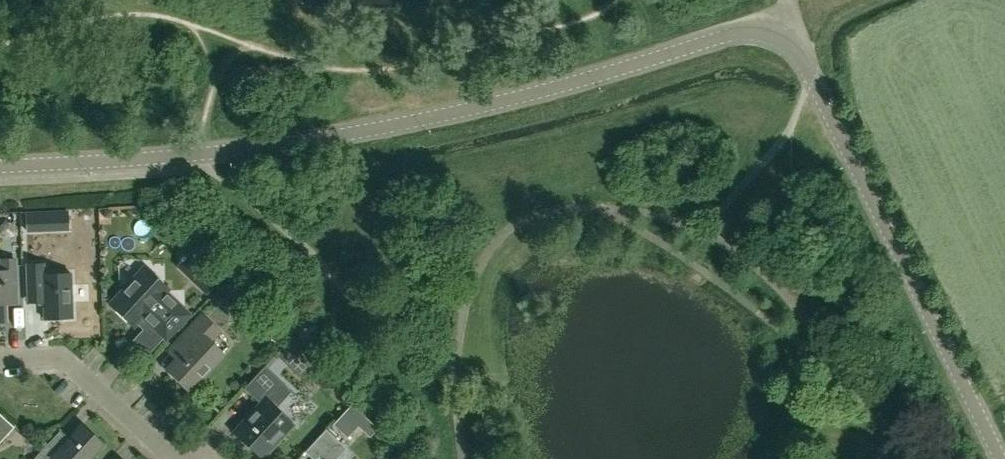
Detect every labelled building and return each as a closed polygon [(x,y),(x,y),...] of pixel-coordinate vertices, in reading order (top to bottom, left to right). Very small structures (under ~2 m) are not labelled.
[(13,238),(17,234),(17,228),(11,222),(5,222),(1,226),(1,232),(7,238),(13,238)] [(5,321),(4,306),(18,305),(16,260),(2,260),(2,273),(0,273),(0,321),(5,321)] [(25,264),(27,294),(27,303),(43,302),(44,318),(73,317),(71,273),(44,274),(43,263),(25,264)] [(220,280),(207,268),(193,283),(205,295),(220,280)] [(166,337),(188,313),(165,292),(166,290),(144,269),(112,302),(135,324),(143,316),(166,337)] [(226,288),(216,298),(230,312),(240,302),(226,288)] [(189,390),(223,354),(211,343),(219,334),(202,317),(179,341),(188,350),(169,370),(189,390)] [(262,457),(292,425),(274,409),(291,390),(274,374),(265,367),(265,366),(244,388),(262,404),(235,433),(262,457)] [(13,428),(0,416),(0,442),(13,428)] [(357,426),(369,436),(377,428),(365,417),(357,426)] [(40,451),(32,458),(87,458),(101,444),(82,426),(70,439),(65,444),(55,435),(40,451)] [(346,449),(325,429),(304,452),(311,458),(336,458),(346,449)]
